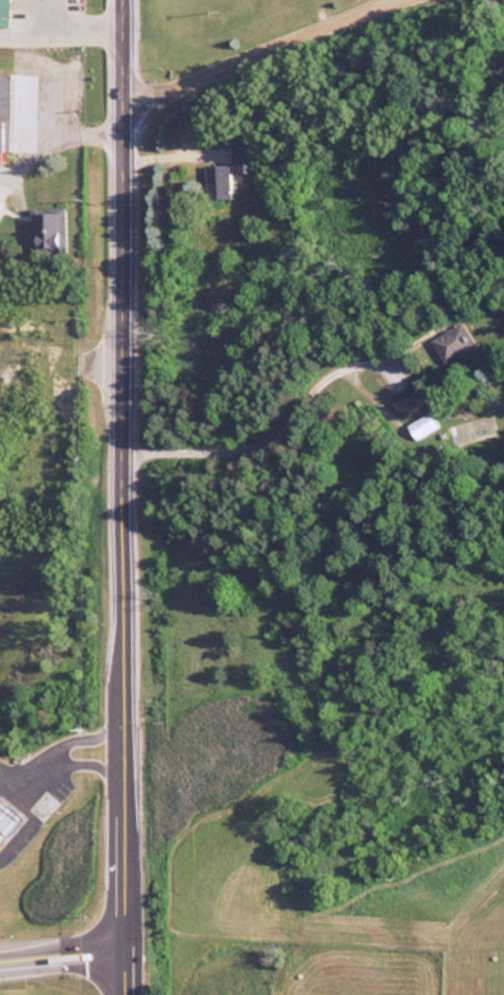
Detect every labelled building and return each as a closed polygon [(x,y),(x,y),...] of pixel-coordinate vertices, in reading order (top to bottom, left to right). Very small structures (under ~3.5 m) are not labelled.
[(9,26),(9,0),(0,0),(0,25),(9,26)] [(258,144),(232,144),(232,172),(258,172),(258,144)] [(229,164),(207,164),(207,198),(229,198),(229,164)] [(66,208),(34,208),(34,251),(66,251),(66,208)] [(446,362),(477,345),(464,322),(434,339),(446,362)] [(427,402),(421,390),(397,402),(403,414),(427,402)] [(409,423),(416,439),(440,427),(433,412),(409,423)] [(25,818),(0,847),(0,796),(25,818)]
